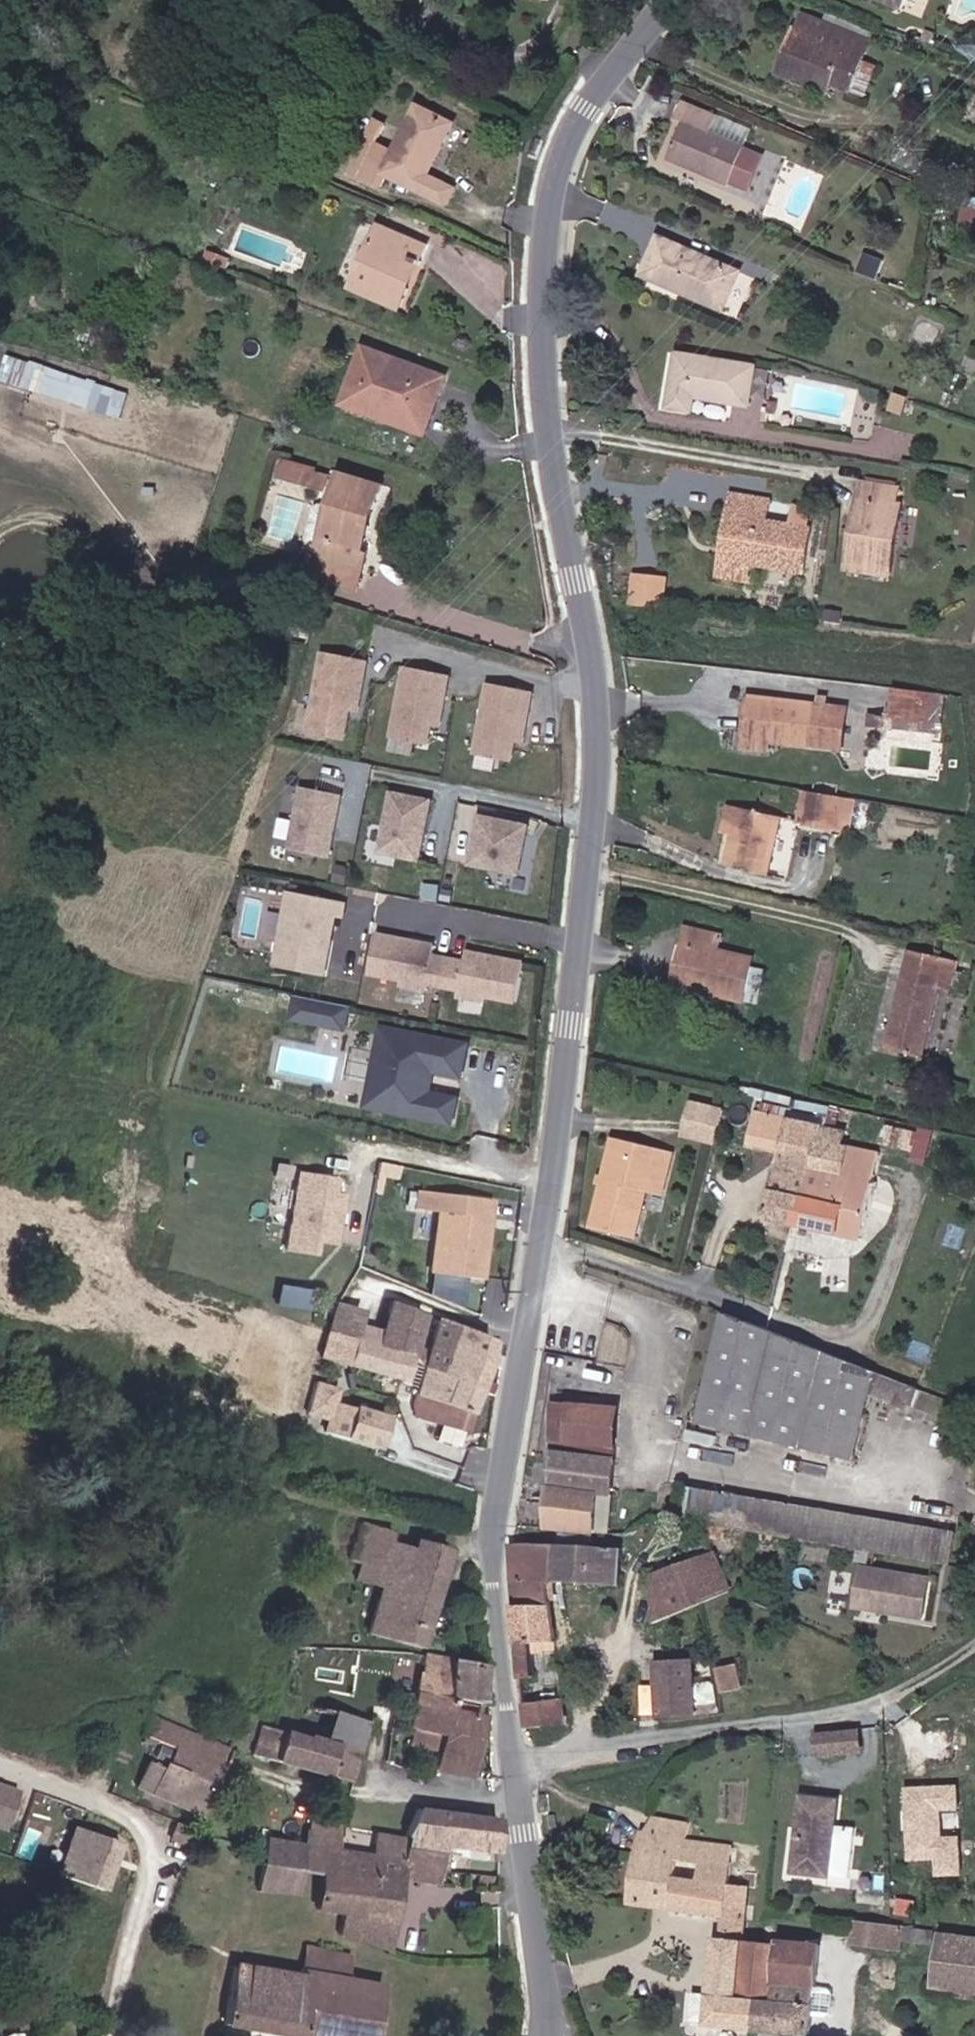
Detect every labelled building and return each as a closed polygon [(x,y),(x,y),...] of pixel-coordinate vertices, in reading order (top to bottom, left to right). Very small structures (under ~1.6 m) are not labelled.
[(815,67),(834,18),(802,4),(795,21),(779,14),(785,0),(761,0),(740,54),(761,62),(767,48),(795,59),(815,67)] [(761,62),(790,73),(795,59),(767,48),(761,62)] [(679,87),(648,70),(635,90),(646,96),(629,126),(687,156),(691,149),(706,156),(721,126),(672,100),(679,87)] [(714,105),(679,87),(672,100),(721,126),(706,156),(691,149),(687,156),(705,166),(727,124),(709,115),(714,105)] [(461,198),(434,185),(460,134),(426,116),(394,179),(360,162),(349,183),(383,200),(386,194),(450,224),(461,198)] [(966,196),(960,223),(974,227),(974,199),(966,196)] [(686,282),(722,296),(733,263),(651,233),(635,274),(682,292),(686,282)] [(416,299),(396,291),(407,266),(426,274),(434,256),(386,236),(362,294),(410,314),(416,299)] [(682,292),(718,306),(722,296),(686,282),(682,292)] [(0,374),(0,377),(124,417),(133,391),(8,351),(0,374)] [(698,394),(749,400),(754,364),(679,356),(672,409),(696,412),(698,394)] [(436,431),(451,387),(370,359),(352,414),(382,424),(386,413),(436,431)] [(382,424),(433,442),(436,431),(386,413),(382,424)] [(330,475),(303,466),(298,484),(325,492),(330,475)] [(342,478),(330,475),(325,492),(336,496),(342,478)] [(387,516),(394,494),(347,479),(336,511),(320,506),(311,536),(323,540),(318,556),(370,573),(375,554),(369,552),(381,514),(387,516)] [(850,564),(897,574),(911,505),(902,503),(905,485),(876,479),(866,529),(857,528),(850,564)] [(762,556),(811,563),(819,519),(777,514),(781,491),(737,486),(730,528),(743,530),(741,542),(764,547),(762,556)] [(724,564),(758,569),(762,556),(764,547),(741,542),(743,530),(730,528),(724,564)] [(370,573),(318,556),(312,575),(363,591),(370,573)] [(634,571),(632,601),(669,603),(671,573),(634,571)] [(308,733),(347,738),(350,707),(365,709),(371,657),(321,651),(318,675),(308,674),(305,697),(312,698),(308,733)] [(430,741),(432,721),(447,723),(451,671),(401,666),(394,737),(430,741)] [(881,708),(922,713),(926,683),(884,678),(881,708)] [(477,755),(513,759),(515,738),(529,739),(534,687),(485,682),(477,755)] [(737,732),(831,743),(836,703),(742,691),(737,732)] [(287,846),(330,855),(345,792),(302,782),(287,846)] [(798,814),(837,821),(842,793),(803,786),(798,814)] [(386,789),(380,855),(423,859),(429,793),(386,789)] [(718,862),(757,871),(771,813),(753,809),(753,806),(748,805),(747,807),(720,801),(714,828),(726,831),(718,862)] [(451,858),(521,873),(532,820),(463,806),(451,858)] [(273,964),(330,975),(345,898),(287,887),(273,964)] [(675,983),(749,996),(754,962),(737,959),(739,948),(709,945),(710,933),(671,927),(669,937),(681,940),(675,983)] [(375,929),(368,976),(459,990),(458,994),(515,1003),(522,956),(464,947),(462,955),(433,951),(435,938),(375,929)] [(663,982),(675,983),(681,940),(669,937),(663,982)] [(876,1043),(915,1054),(937,983),(949,986),(956,962),(906,948),(876,1043)] [(294,991),(287,1016),(347,1031),(353,1006),(294,991)] [(379,1111),(463,1127),(467,1102),(439,1097),(441,1084),(435,1082),(436,1073),(470,1079),(476,1048),(394,1033),(379,1111)] [(715,1143),(726,1107),(691,1096),(680,1132),(715,1143)] [(768,1209),(791,1214),(810,1120),(787,1115),(778,1158),(768,1209)] [(791,1214),(864,1230),(881,1151),(832,1140),(835,1125),(810,1120),(791,1214)] [(889,1122),(885,1149),(933,1156),(937,1129),(889,1122)] [(611,1151),(657,1163),(661,1146),(615,1134),(611,1151)] [(656,1190),(667,1193),(678,1151),(661,1146),(657,1163),(611,1151),(592,1220),(645,1235),(656,1190)] [(292,1169),(285,1250),(309,1252),(310,1239),(339,1242),(343,1191),(330,1190),(332,1172),(292,1169)] [(480,1199),(407,1194),(406,1213),(428,1214),(424,1276),(474,1279),(478,1227),(474,1227),(475,1218),(479,1218),(480,1199)] [(377,1349),(411,1358),(421,1318),(387,1309),(381,1335),(377,1349)] [(681,1426),(835,1483),(878,1376),(725,1316),(681,1426)] [(377,1349),(381,1335),(327,1321),(319,1355),(406,1381),(411,1358),(377,1349)] [(488,1341),(438,1323),(406,1415),(460,1434),(486,1362),(488,1341)] [(350,1442),(358,1409),(312,1397),(316,1383),(297,1378),(289,1410),(312,1416),(308,1430),(350,1442)] [(556,1457),(615,1460),(618,1406),(557,1402),(556,1457)] [(601,1490),(614,1490),(615,1460),(556,1457),(553,1521),(599,1524),(601,1490)] [(684,1517),(949,1560),(954,1527),(689,1484),(684,1517)] [(369,1626),(424,1642),(453,1548),(368,1520),(358,1556),(371,1561),(389,1567),(370,1623),(369,1626)] [(559,1574),(567,1575),(568,1536),(516,1532),(523,1599),(558,1596),(558,1591),(556,1573),(559,1574)] [(567,1575),(624,1586),(629,1546),(568,1536),(567,1575)] [(685,1567),(652,1576),(656,1619),(729,1595),(721,1556),(685,1567)] [(353,1617),(370,1623),(389,1567),(371,1561),(353,1617)] [(857,1561),(850,1607),(923,1618),(930,1572),(857,1561)] [(562,1634),(558,1596),(523,1599),(531,1674),(542,1673),(539,1650),(554,1648),(553,1635),(562,1634)] [(453,1694),(480,1698),(484,1665),(429,1654),(424,1676),(421,1689),(453,1694)] [(669,1662),(671,1716),(723,1714),(727,1710),(724,1686),(721,1683),(704,1684),(704,1661),(669,1662)] [(730,1687),(745,1686),(743,1665),(729,1666),(730,1687)] [(401,1685),(421,1689),(424,1676),(403,1672),(401,1685)] [(443,1766),(468,1770),(477,1712),(452,1709),(453,1694),(421,1689),(415,1723),(449,1731),(446,1745),(443,1766)] [(533,1720),(572,1721),(569,1695),(531,1696),(533,1720)] [(360,1751),(368,1723),(293,1697),(284,1727),(360,1751)] [(257,1752),(352,1782),(360,1751),(284,1727),(266,1721),(257,1752)] [(412,1737),(446,1745),(449,1731),(415,1723),(412,1737)] [(824,1732),(824,1751),(849,1752),(850,1733),(824,1732)] [(850,1733),(849,1752),(864,1753),(864,1734),(850,1733)] [(207,1812),(216,1787),(217,1783),(165,1766),(163,1770),(147,1765),(139,1790),(207,1812)] [(956,1784),(902,1787),(905,1860),(932,1858),(933,1878),(960,1876),(958,1836),(940,1837),(939,1812),(957,1811),(956,1784)] [(14,1798),(0,1793),(0,1831),(2,1831),(14,1798)] [(825,1800),(798,1797),(789,1871),(837,1876),(843,1827),(822,1825),(825,1800)] [(442,1835),(463,1837),(467,1813),(425,1806),(419,1834),(417,1842),(442,1845),(442,1835)] [(698,1815),(653,1811),(638,1877),(629,1901),(725,1909),(723,1936),(717,1936),(712,1990),(694,1988),(692,2015),(710,2017),(709,2019),(751,2024),(754,1992),(740,1991),(743,1939),(747,1884),(762,1885),(764,1866),(737,1862),(739,1841),(697,1836),(698,1815)] [(477,1839),(507,1842),(505,1819),(467,1813),(463,1837),(477,1839)] [(331,1882),(340,1840),(342,1820),(318,1816),(313,1833),(303,1843),(296,1876),(318,1880),(331,1882)] [(340,1840),(370,1846),(375,1826),(342,1820),(340,1840)] [(271,1836),(303,1843),(313,1833),(274,1824),(271,1836)] [(417,1842),(419,1834),(375,1826),(370,1846),(377,1847),(384,1836),(404,1840),(417,1842)] [(55,1876),(103,1893),(118,1848),(71,1830),(55,1876)] [(442,1845),(475,1850),(477,1839),(463,1837),(442,1835),(442,1845)] [(292,1900),(296,1876),(303,1843),(271,1836),(258,1892),(292,1900)] [(357,1904),(392,1910),(404,1840),(384,1836),(377,1847),(370,1846),(357,1904)] [(331,1882),(318,1880),(312,1911),(354,1919),(357,1904),(370,1846),(340,1840),(331,1882)] [(367,1947),(384,1953),(392,1910),(357,1904),(354,1919),(349,1944),(367,1947)] [(849,1933),(893,1938),(894,1922),(851,1916),(849,1933)] [(901,1932),(933,1937),(934,1928),(894,1922),(893,1938),(900,1939),(901,1932)] [(974,1985),(974,1933),(944,1929),(937,1980),(974,1985)] [(751,2024),(809,2030),(811,2010),(813,1987),(818,1938),(780,1934),(779,1941),(775,1992),(754,1992),(751,2024)] [(754,1992),(775,1992),(779,1941),(743,1939),(740,1991),(754,1992)] [(281,2035),(371,2035),(380,1989),(343,1981),(348,1958),(281,1946),(276,1976),(225,1968),(221,1997),(216,2024),(281,2035)] [(828,2008),(830,1993),(827,1988),(813,1987),(811,2010),(824,2012),(828,2008)]
